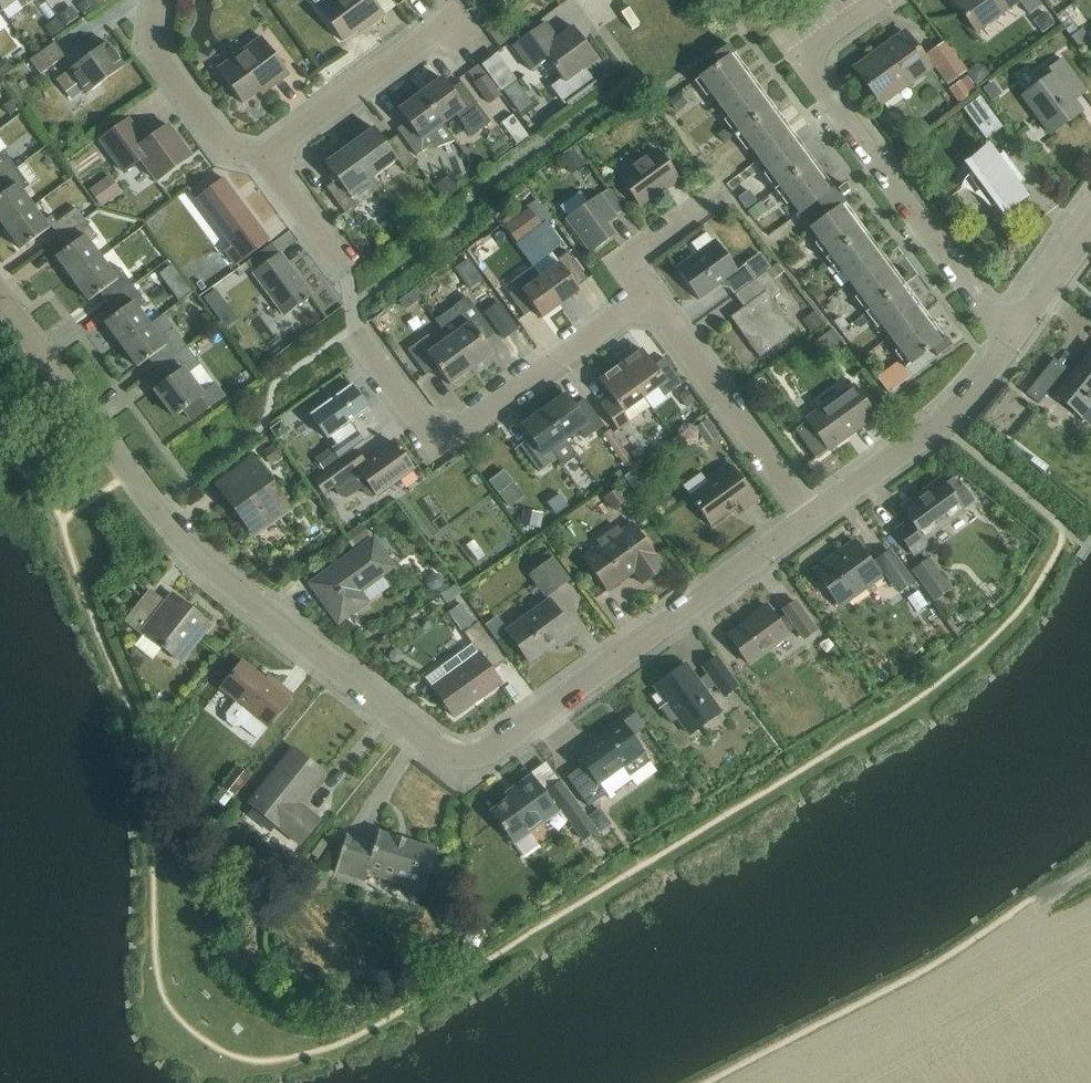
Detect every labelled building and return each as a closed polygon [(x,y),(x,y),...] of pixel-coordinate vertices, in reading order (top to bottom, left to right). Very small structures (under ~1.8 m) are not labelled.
[(2,12),(17,1),(23,8),(34,0),(0,0),(0,9),(2,12)] [(70,21),(84,14),(77,0),(74,0),(63,5),(70,21)] [(341,42),(368,22),(371,26),(385,15),(373,0),(310,0),(316,8),(341,42)] [(392,10),(402,2),(400,0),(384,0),(392,10)] [(956,4),(977,33),(1019,2),(1029,15),(1042,6),(1037,0),(961,0),(956,4)] [(547,60),(564,83),(575,98),(595,83),(584,68),(596,59),(573,27),(557,39),(545,22),(512,46),(531,71),(547,60)] [(1064,29),(1079,49),(1089,41),(1078,25),(1074,27),(1072,23),(1064,29)] [(880,50),(883,54),(856,73),(880,105),(898,92),(895,88),(927,65),(904,33),(880,50)] [(271,88),(289,75),(261,37),(216,70),(242,104),(269,85),(271,88)] [(31,38),(16,46),(23,60),(38,52),(31,38)] [(925,56),(947,85),(967,71),(945,41),(925,56)] [(29,61),(40,75),(65,57),(54,42),(29,61)] [(55,80),(64,93),(78,83),(86,94),(124,67),(106,43),(55,80)] [(719,63),(699,79),(798,214),(795,216),(807,233),(810,230),(910,365),(905,368),(900,361),(877,378),(889,393),(910,377),(936,358),(951,347),(945,338),(939,342),(840,208),(846,204),(834,188),(828,192),(729,57),(735,53),(728,44),(713,55),(719,63)] [(481,66),(500,93),(516,81),(497,55),(481,66)] [(1024,96),(1051,134),(1081,112),(1065,91),(1078,82),(1062,60),(1050,69),(1054,74),(1024,96)] [(474,84),(490,104),(500,96),(485,76),(474,84)] [(441,78),(420,94),(442,125),(456,115),(460,120),(459,121),(464,128),(465,128),(470,134),(476,130),(478,132),(490,122),(461,82),(450,90),(441,78)] [(948,90),(958,104),(971,95),(961,81),(948,90)] [(991,101),(1001,94),(992,82),(982,90),(991,101)] [(442,125),(420,94),(398,110),(407,122),(397,130),(416,156),(433,144),(436,149),(454,142),(442,125)] [(965,110),(986,138),(1000,128),(979,99),(965,110)] [(521,141),(534,131),(518,109),(505,119),(521,141)] [(16,145),(37,127),(21,110),(1,128),(16,145)] [(100,141),(123,173),(141,160),(156,181),(190,156),(168,126),(144,143),(128,120),(100,141)] [(373,128),(349,146),(372,178),(396,160),(404,170),(415,162),(396,136),(385,144),(373,128)] [(17,168),(4,150),(5,149),(0,142),(0,181),(17,168)] [(349,146),(325,164),(337,180),(326,188),(345,214),(356,205),(348,196),(372,178),(349,146)] [(987,204),(990,207),(998,202),(1005,211),(1023,198),(1015,187),(1023,182),(1002,154),(995,159),(987,149),(968,162),(979,176),(967,185),(962,188),(967,190),(971,192),(976,194),(980,197),(983,200),(987,204)] [(619,178),(639,206),(664,187),(665,189),(678,180),(657,151),(619,178)] [(4,228),(34,206),(23,191),(30,186),(28,183),(37,176),(26,161),(17,168),(0,181),(0,223),(4,228)] [(113,170),(93,187),(108,203),(127,186),(113,170)] [(269,241),(222,178),(195,199),(230,247),(224,252),(235,267),(269,241)] [(605,225),(616,217),(599,195),(566,220),(590,253),(613,236),(605,225)] [(51,227),(58,238),(84,219),(76,209),(57,223),(52,216),(45,222),(34,206),(4,228),(20,250),(51,227)] [(528,209),(504,227),(517,245),(541,227),(528,209)] [(56,258),(72,280),(101,258),(90,243),(97,238),(84,219),(58,238),(67,249),(56,258)] [(496,233),(477,247),(487,261),(506,246),(496,233)] [(700,256),(678,272),(698,301),(717,287),(724,282),(728,289),(733,295),(755,279),(770,268),(760,255),(745,265),(737,271),(717,243),(714,245),(705,233),(691,244),(700,256)] [(271,245),(247,262),(254,273),(254,274),(284,315),(310,296),(279,255),(271,245)] [(471,278),(488,267),(478,250),(460,261),(471,278)] [(533,267),(540,278),(560,305),(579,292),(577,288),(587,281),(567,253),(556,261),(551,254),(533,267)] [(100,294),(107,304),(133,285),(120,268),(113,273),(101,258),(72,280),(89,302),(100,294)] [(764,293),(730,318),(759,358),(795,332),(771,300),(781,293),(773,281),(785,272),(779,263),(755,280),(764,293)] [(560,305),(540,278),(522,292),(519,288),(508,295),(524,317),(534,309),(541,319),(560,305)] [(104,323),(120,344),(150,323),(139,308),(146,303),(133,285),(107,304),(115,315),(104,323)] [(488,308),(508,338),(524,327),(504,297),(488,308)] [(456,305),(434,321),(448,339),(471,370),(492,354),(479,337),(490,329),(472,304),(461,312),(456,305)] [(169,333),(162,339),(150,323),(120,344),(137,367),(148,359),(156,370),(187,347),(174,329),(169,333)] [(813,343),(821,354),(835,344),(828,333),(813,343)] [(428,336),(408,351),(426,376),(436,368),(449,385),(471,370),(448,339),(436,347),(428,336)] [(187,347),(156,370),(165,382),(154,391),(174,418),(184,410),(191,421),(223,397),(215,386),(200,364),(187,347)] [(642,349),(621,365),(644,398),(659,388),(665,397),(683,383),(665,358),(654,366),(642,349)] [(1026,394),(1039,404),(1051,389),(1058,394),(1057,397),(1082,417),(1090,425),(1090,355),(1070,381),(1050,365),(1026,394)] [(621,365),(599,381),(611,397),(600,405),(618,430),(630,422),(629,421),(651,406),(644,398),(621,365)] [(332,437),(337,444),(332,448),(339,459),(365,441),(351,423),(370,410),(352,385),(310,415),(328,440),(332,437)] [(806,420),(807,421),(794,430),(815,458),(828,449),(828,450),(846,437),(845,436),(858,426),(859,428),(875,417),(853,386),(806,420)] [(565,394),(544,410),(566,441),(580,431),(586,440),(604,426),(584,399),(574,406),(565,394)] [(566,441),(544,410),(522,425),(531,437),(520,445),(539,473),(557,460),(561,465),(563,464),(563,465),(575,457),(574,456),(575,455),(566,441)] [(716,438),(724,427),(709,417),(701,428),(716,438)] [(633,463),(610,430),(602,436),(625,469),(633,463)] [(360,488),(362,488),(368,496),(372,497),(376,494),(378,495),(413,470),(400,451),(402,450),(399,446),(397,447),(394,443),(366,463),(356,450),(315,480),(325,494),(333,488),(340,497),(345,498),(360,488)] [(221,483),(256,532),(288,510),(252,461),(221,483)] [(505,488),(519,479),(511,466),(497,475),(505,488)] [(744,512),(758,502),(733,467),(690,498),(711,527),(739,506),(744,512)] [(965,512),(963,509),(974,501),(963,485),(960,487),(953,478),(945,484),(944,482),(917,501),(915,499),(902,509),(911,521),(897,531),(915,557),(929,546),(925,541),(965,512)] [(515,502),(528,493),(520,481),(507,489),(515,502)] [(621,485),(610,491),(623,514),(634,508),(621,485)] [(554,494),(558,509),(571,505),(566,490),(554,494)] [(644,585),(667,569),(634,524),(618,537),(614,531),(598,543),(602,548),(584,561),(607,592),(626,579),(625,577),(633,571),(644,585)] [(345,537),(352,548),(369,536),(361,525),(345,537)] [(374,539),(310,584),(339,623),(368,603),(389,587),(381,577),(394,567),(374,539)] [(855,542),(813,572),(839,607),(886,574),(899,591),(911,582),(889,552),(871,565),(855,542)] [(928,558),(912,570),(933,599),(944,591),(934,577),(939,573),(928,558)] [(529,576),(546,598),(568,581),(552,559),(529,576)] [(455,585),(452,586),(441,595),(446,603),(461,593),(455,585)] [(198,640),(211,624),(173,595),(160,611),(144,598),(126,622),(142,634),(145,630),(164,646),(162,649),(177,660),(195,638),(198,640)] [(559,647),(575,636),(550,602),(507,633),(529,663),(556,644),(559,647)] [(804,639),(817,630),(796,602),(783,611),(786,615),(778,621),(766,606),(750,617),(752,619),(728,636),(749,665),(789,636),(787,635),(796,628),(804,639)] [(425,679),(432,688),(453,718),(500,683),(491,670),(504,660),(478,623),(476,624),(461,604),(448,613),(472,645),(425,679)] [(725,697),(738,688),(716,659),(704,668),(708,674),(697,682),(685,665),(655,686),(691,735),(721,714),(705,693),(716,685),(725,697)] [(242,662),(221,688),(236,701),(226,714),(226,722),(234,728),(241,727),(256,739),(267,726),(292,696),(269,677),(266,681),(242,662)] [(584,765),(567,777),(588,806),(606,793),(609,797),(631,779),(629,777),(649,762),(643,754),(644,754),(622,724),(592,745),(590,743),(576,754),(584,765)] [(295,749),(280,768),(249,804),(300,846),(319,824),(298,806),(325,774),(295,749)] [(225,785),(235,794),(249,778),(238,769),(225,785)] [(597,831),(571,797),(559,781),(544,793),(532,776),(515,788),(519,793),(491,812),(514,845),(562,810),(584,840),(597,831)] [(610,825),(600,811),(588,820),(597,831),(598,834),(610,825)] [(367,875),(425,894),(438,851),(379,832),(375,845),(347,837),(335,873),(365,882),(367,875)]
